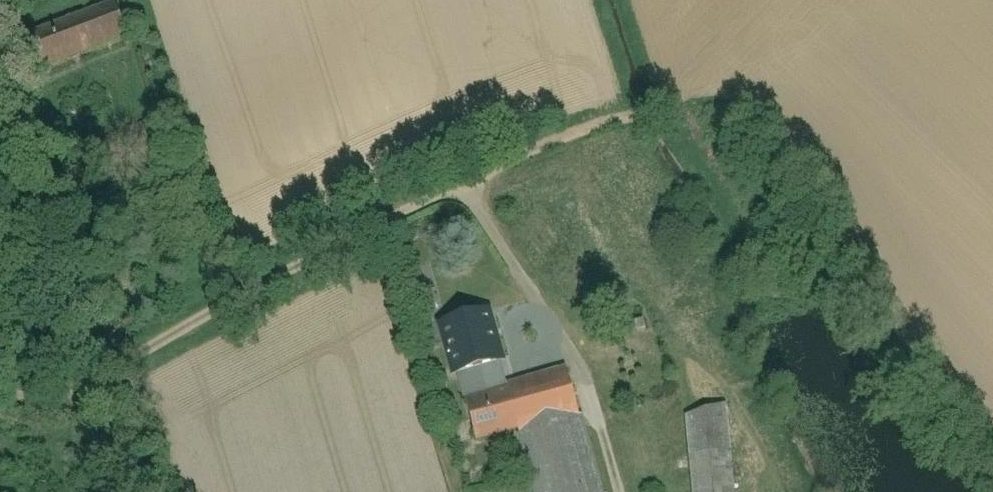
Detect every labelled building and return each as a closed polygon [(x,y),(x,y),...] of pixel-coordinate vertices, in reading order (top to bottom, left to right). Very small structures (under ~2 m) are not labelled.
[(29,40),(43,81),(127,53),(114,12),(29,40)] [(508,383),(484,309),(435,325),(473,447),(521,432),(540,491),(599,491),(560,366),(508,383)] [(691,491),(730,491),(725,412),(686,415),(691,491)]
